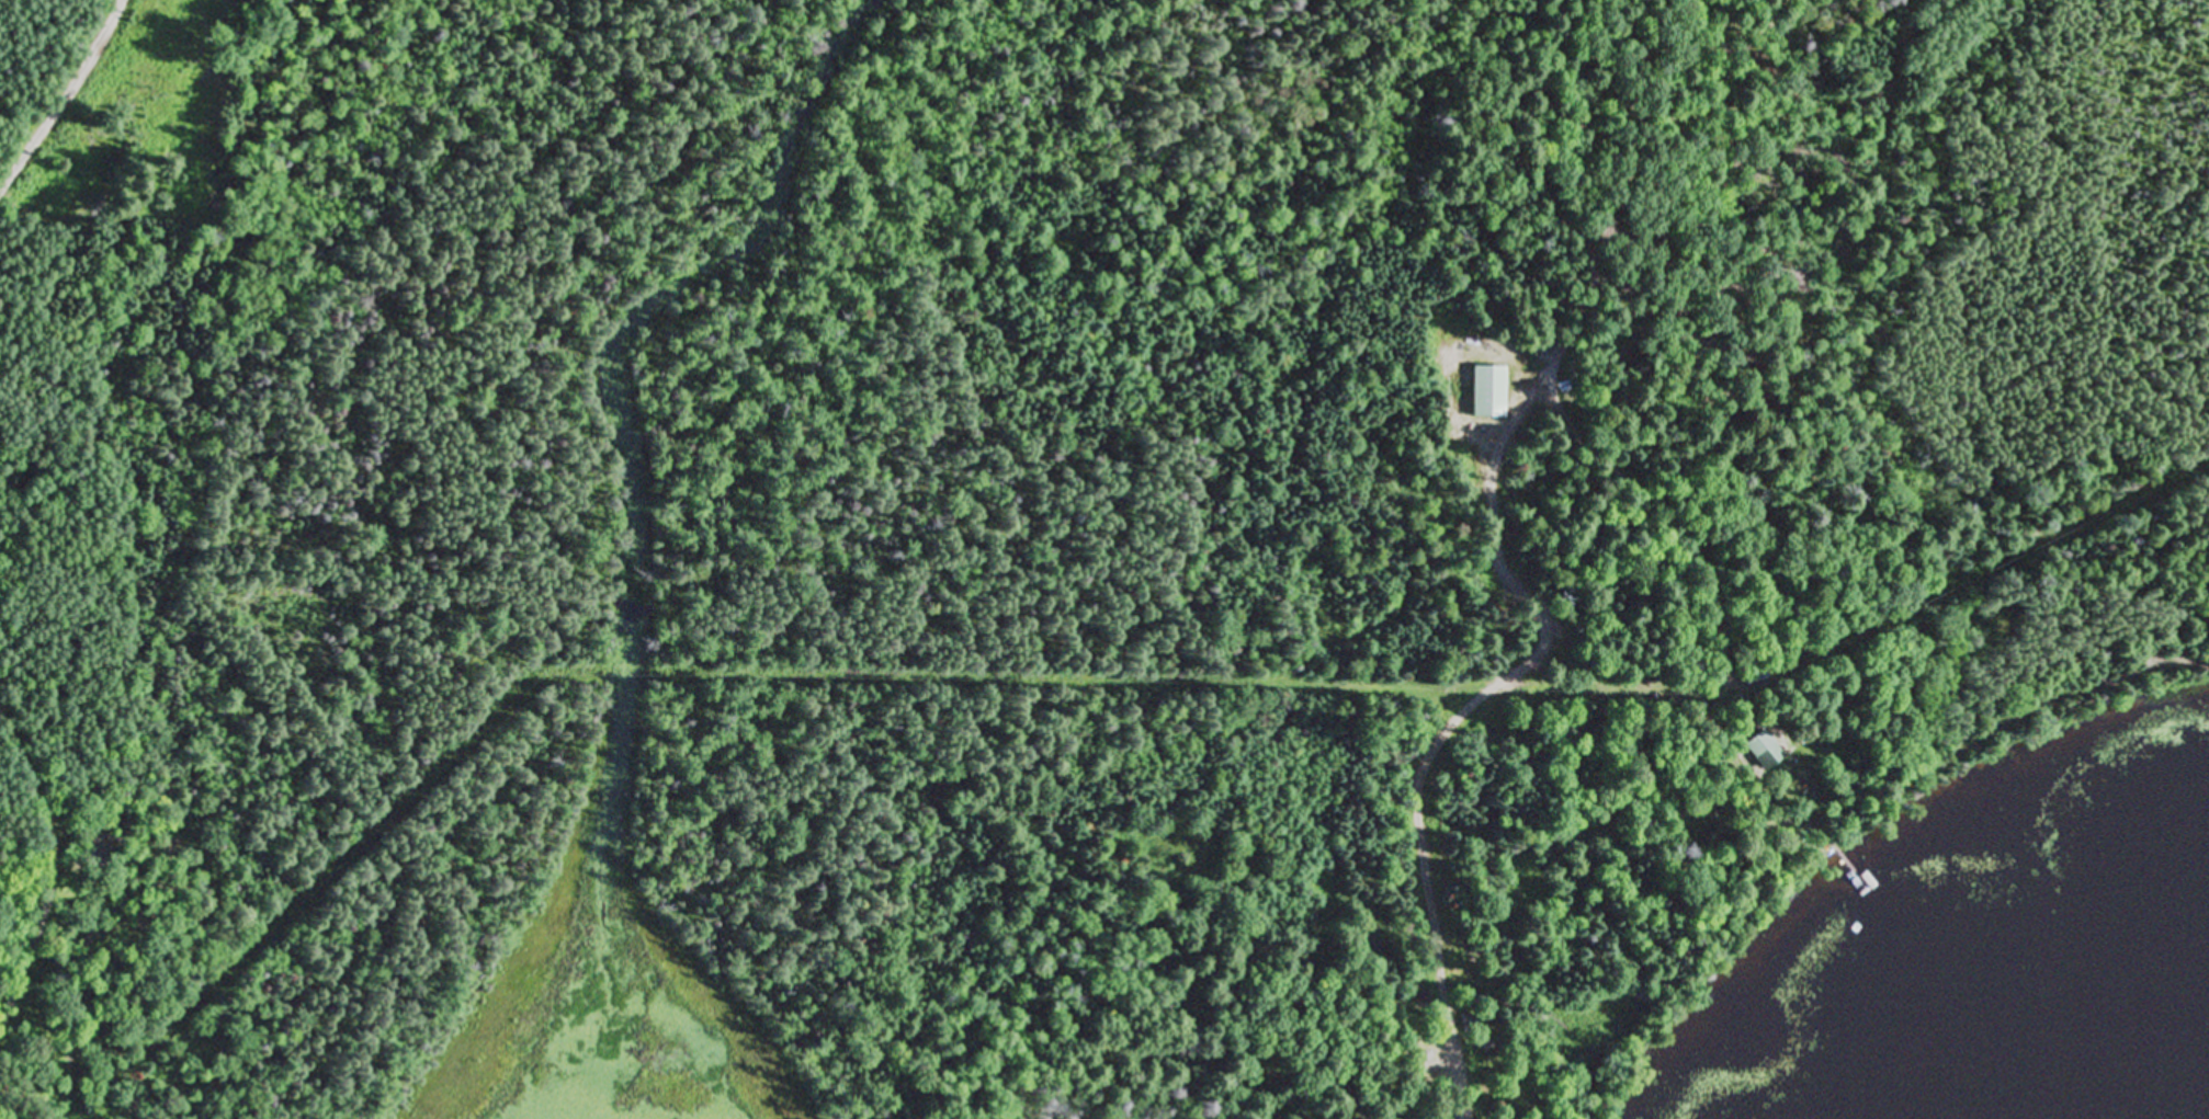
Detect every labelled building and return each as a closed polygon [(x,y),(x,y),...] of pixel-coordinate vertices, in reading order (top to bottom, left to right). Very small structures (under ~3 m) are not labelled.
[(1504,367),(1473,367),(1473,418),(1505,418),(1504,367)] [(1736,746),(1757,773),(1778,757),(1757,729),(1736,746)]
